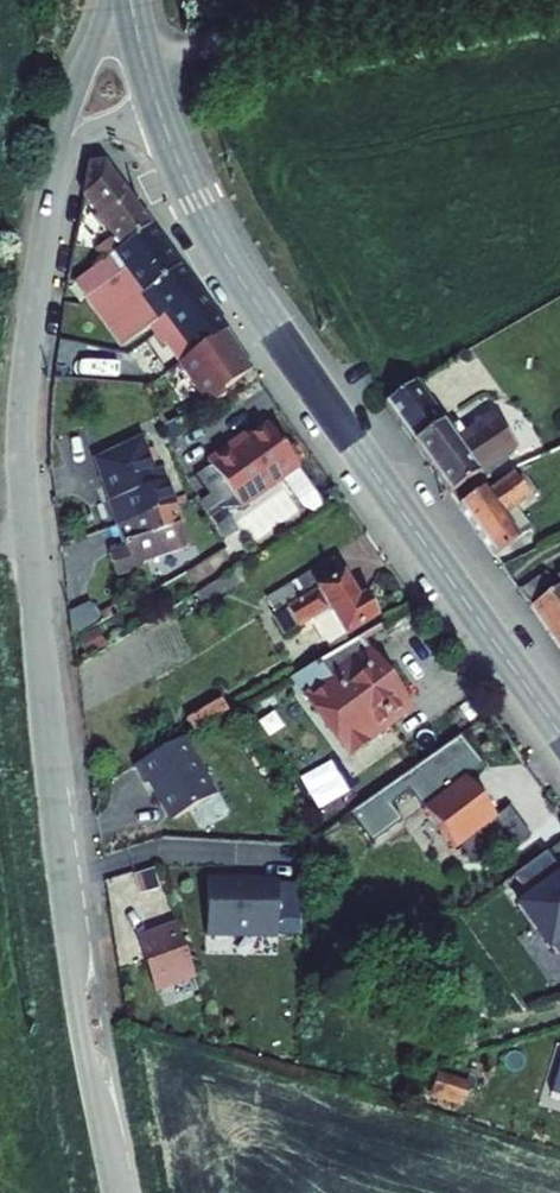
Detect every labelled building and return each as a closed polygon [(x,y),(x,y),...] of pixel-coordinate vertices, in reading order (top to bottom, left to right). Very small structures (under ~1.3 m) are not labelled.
[(93,248),(103,262),(154,233),(115,177),(107,170),(96,166),(89,167),(83,191),(111,238),(93,248)] [(225,336),(154,233),(103,262),(72,280),(88,304),(93,301),(121,342),(143,327),(167,310),(198,355),(223,337),(225,336)] [(198,355),(167,310),(143,327),(174,372),(198,355)] [(236,356),(223,337),(198,355),(174,372),(202,411),(221,405),(214,394),(251,373),(238,354),(236,356)] [(386,403),(448,493),(478,473),(455,446),(413,385),(386,403)] [(455,446),(478,473),(517,447),(493,416),(455,446)] [(230,446),(206,463),(240,510),(298,469),(296,466),(298,459),(292,450),(284,449),(269,427),(232,450),(230,446)] [(146,440),(93,460),(115,527),(169,512),(146,440)] [(448,493),(492,558),(517,541),(503,519),(530,499),(515,477),(485,497),(481,490),(486,487),(483,481),(478,473),(448,493)] [(169,512),(115,527),(122,549),(108,554),(115,578),(143,569),(140,564),(181,550),(169,512)] [(298,584),(306,598),(341,578),(333,565),(298,584)] [(517,594),(527,608),(554,591),(544,577),(517,594)] [(306,598),(287,608),(296,624),(309,617),(327,647),(375,621),(362,601),(355,604),(341,578),(306,598)] [(559,655),(559,586),(554,591),(527,608),(559,655)] [(411,712),(361,643),(294,680),(350,756),(411,712)] [(264,649),(243,662),(249,672),(270,659),(264,649)] [(422,815),(464,783),(483,767),(460,737),(351,816),(371,844),(400,823),(389,810),(410,795),(422,815)] [(137,768),(169,823),(214,797),(183,741),(137,768)] [(464,783),(422,815),(453,855),(482,832),(495,822),(494,821),(464,783)] [(508,810),(494,821),(495,822),(482,832),(502,856),(529,838),(508,810)] [(559,876),(559,870),(548,853),(513,878),(528,899),(559,876)] [(528,899),(514,909),(548,957),(554,953),(559,949),(559,876),(528,899)] [(207,881),(207,941),(276,941),(276,881),(207,881)] [(175,930),(136,944),(155,995),(194,981),(175,930)] [(468,1073),(432,1062),(427,1080),(463,1091),(468,1073)] [(559,1099),(559,1065),(551,1096),(559,1099)]
